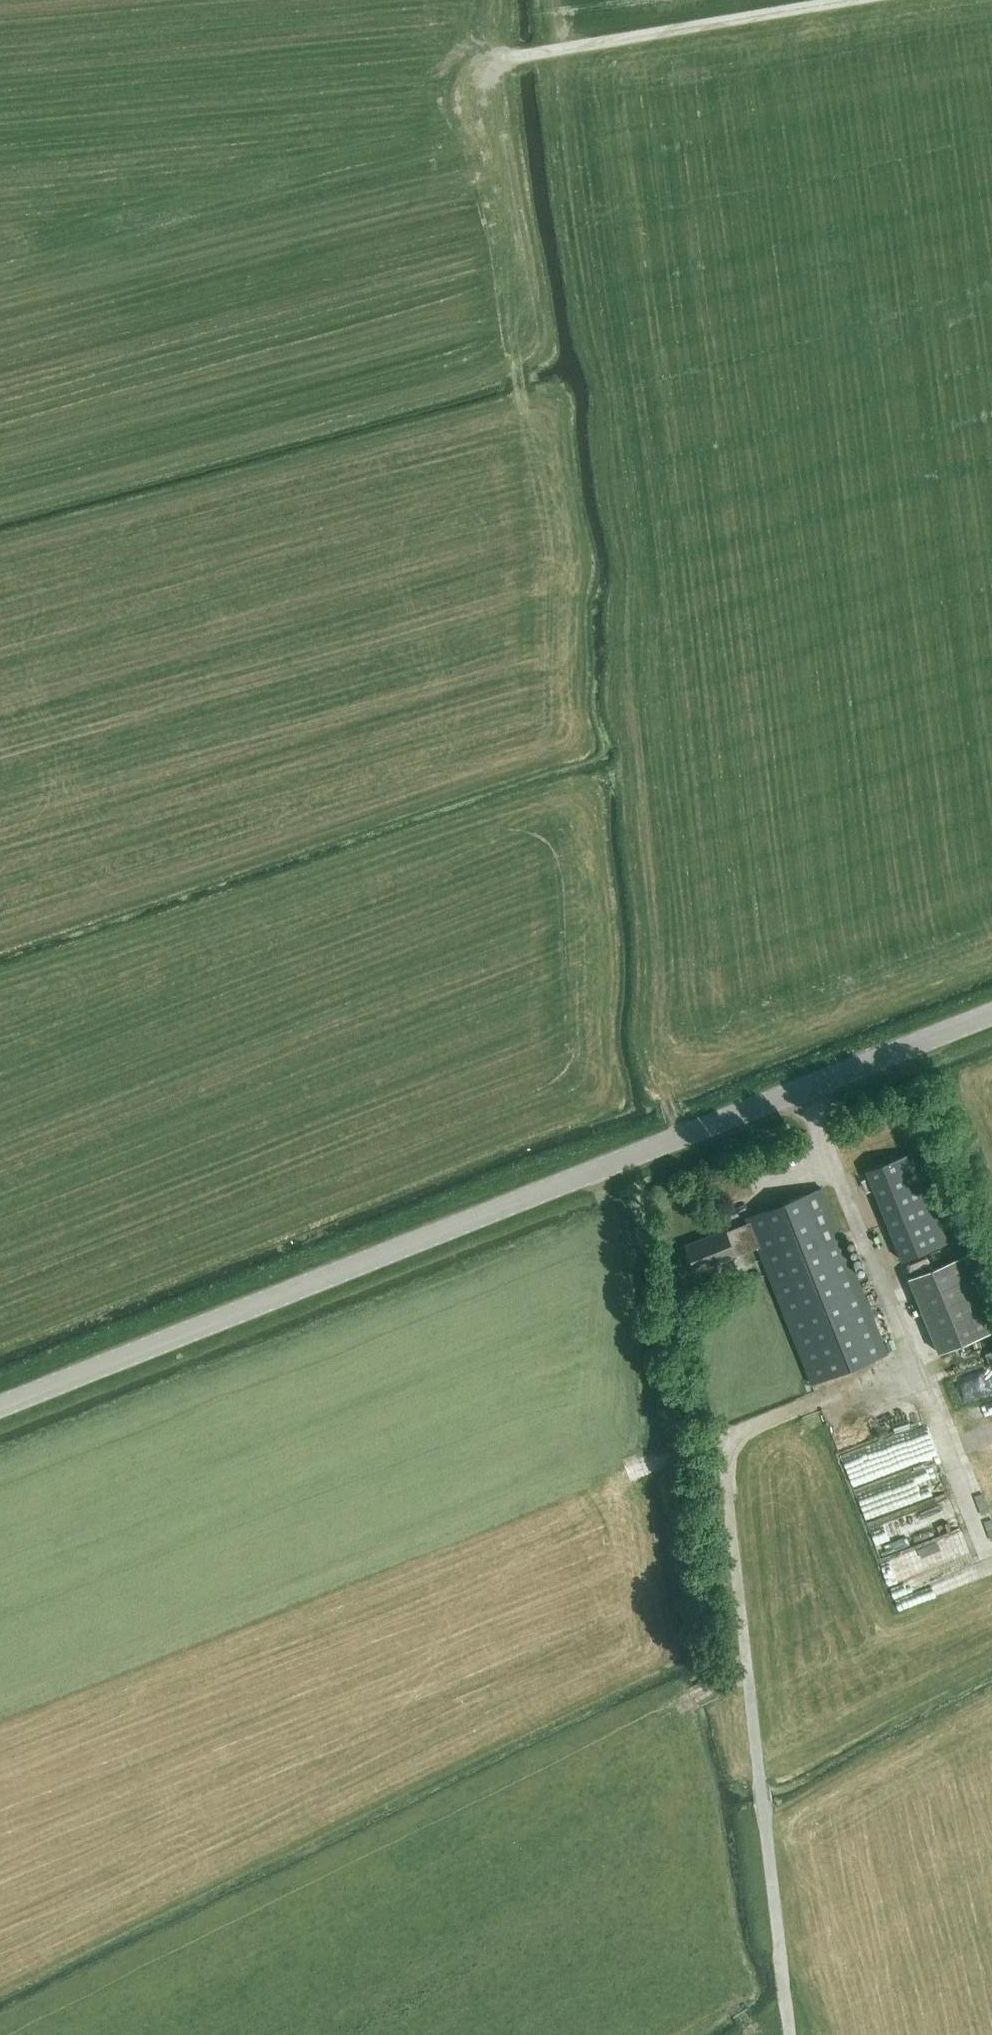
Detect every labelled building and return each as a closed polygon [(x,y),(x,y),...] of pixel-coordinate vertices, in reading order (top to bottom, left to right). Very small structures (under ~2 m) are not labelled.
[(948,1241),(912,1151),(867,1169),(891,1228),(904,1259),(948,1241)] [(824,1186),(746,1216),(749,1222),(759,1247),(812,1383),(890,1352),(824,1186)] [(727,1227),(686,1244),(690,1256),(698,1276),(742,1258),(740,1254),(759,1247),(749,1222),(728,1231),(727,1227)] [(966,1254),(908,1277),(938,1352),(991,1331),(991,1319),(966,1254)]
